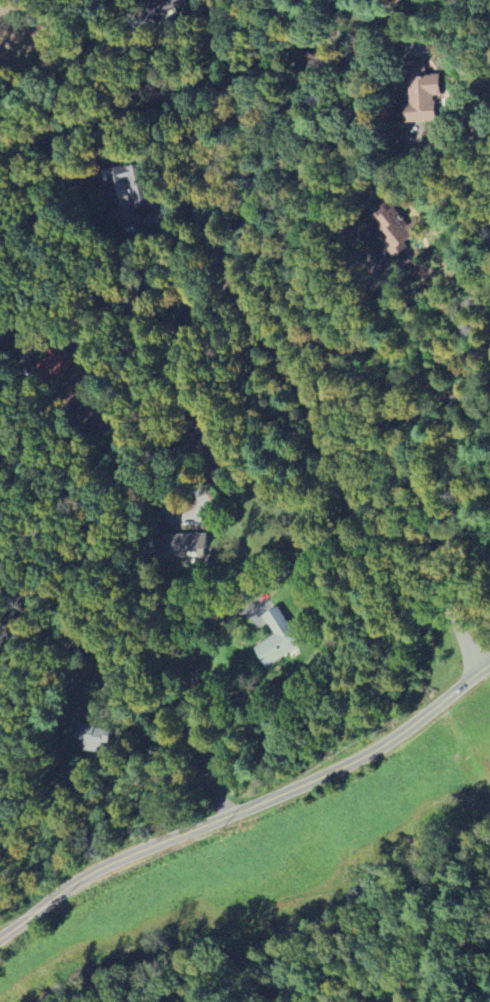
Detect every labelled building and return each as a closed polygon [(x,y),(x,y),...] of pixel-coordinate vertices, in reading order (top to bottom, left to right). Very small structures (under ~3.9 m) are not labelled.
[(155,2),(161,11),(156,14),(161,21),(187,0),(158,0),(155,2)] [(411,103),(405,103),(406,124),(438,123),(437,74),(425,74),(425,61),(410,61),(411,103)] [(148,209),(148,200),(139,200),(139,195),(136,195),(136,210),(148,209)] [(413,241),(389,206),(373,218),(381,230),(384,228),(391,238),(384,243),(392,255),(413,241)] [(158,558),(204,559),(205,534),(158,534),(158,558)] [(268,668),(303,642),(277,606),(263,616),(276,634),(254,649),(268,668)] [(86,750),(109,751),(110,727),(77,725),(76,739),(87,740),(86,750)]
